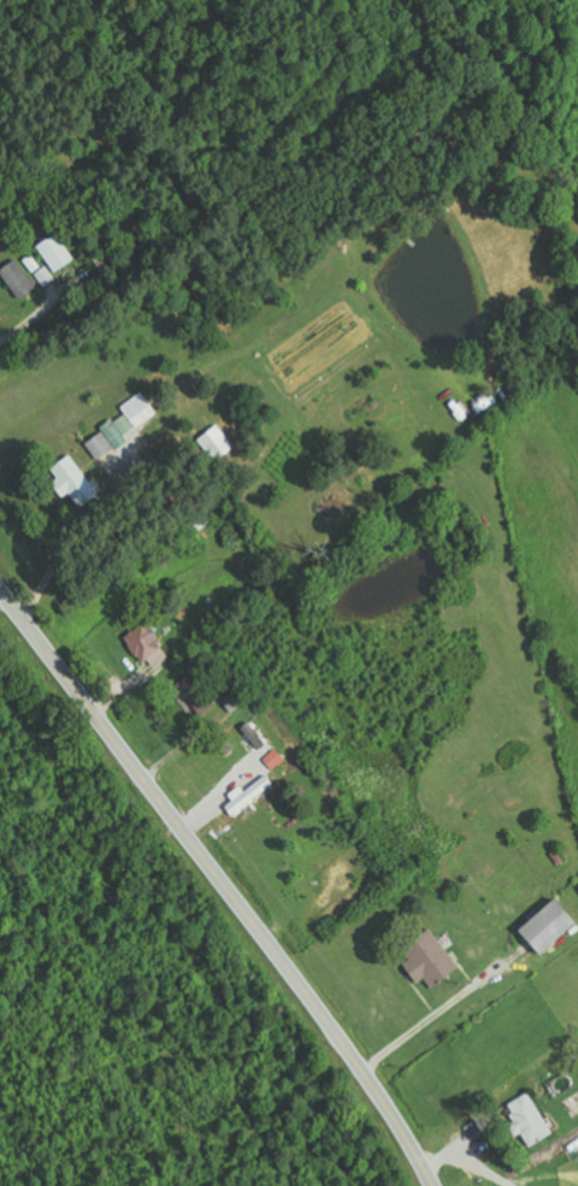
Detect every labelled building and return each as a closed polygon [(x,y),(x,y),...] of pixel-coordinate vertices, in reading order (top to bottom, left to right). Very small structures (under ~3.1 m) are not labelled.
[(38,245),(55,272),(75,260),(57,233),(38,245)] [(42,267),(31,254),(24,261),(34,273),(42,267)] [(18,299),(36,288),(18,259),(1,270),(18,299)] [(44,287),(56,280),(47,266),(35,274),(44,287)] [(160,416),(143,392),(121,406),(125,413),(101,429),(103,432),(87,443),(109,476),(121,468),(117,462),(127,456),(119,444),(160,416)] [(51,470),(58,479),(52,483),(64,498),(70,493),(82,509),(102,493),(72,454),(51,470)] [(167,659),(148,624),(127,635),(146,670),(167,659)] [(179,702),(187,697),(193,707),(207,699),(193,675),(171,689),(179,702)] [(243,729),(259,750),(266,745),(250,723),(243,729)] [(273,771),(286,760),(277,749),(264,760),(273,771)] [(276,788),(268,776),(244,792),(241,787),(229,795),(234,803),(227,807),(234,817),(276,788)] [(577,922),(577,920),(557,897),(520,929),(543,954),(577,922)] [(460,968),(434,928),(403,948),(410,959),(405,962),(418,983),(426,978),(432,987),(460,968)] [(517,1136),(524,1132),(530,1146),(553,1134),(532,1091),(508,1102),(517,1121),(511,1123),(517,1136)]
